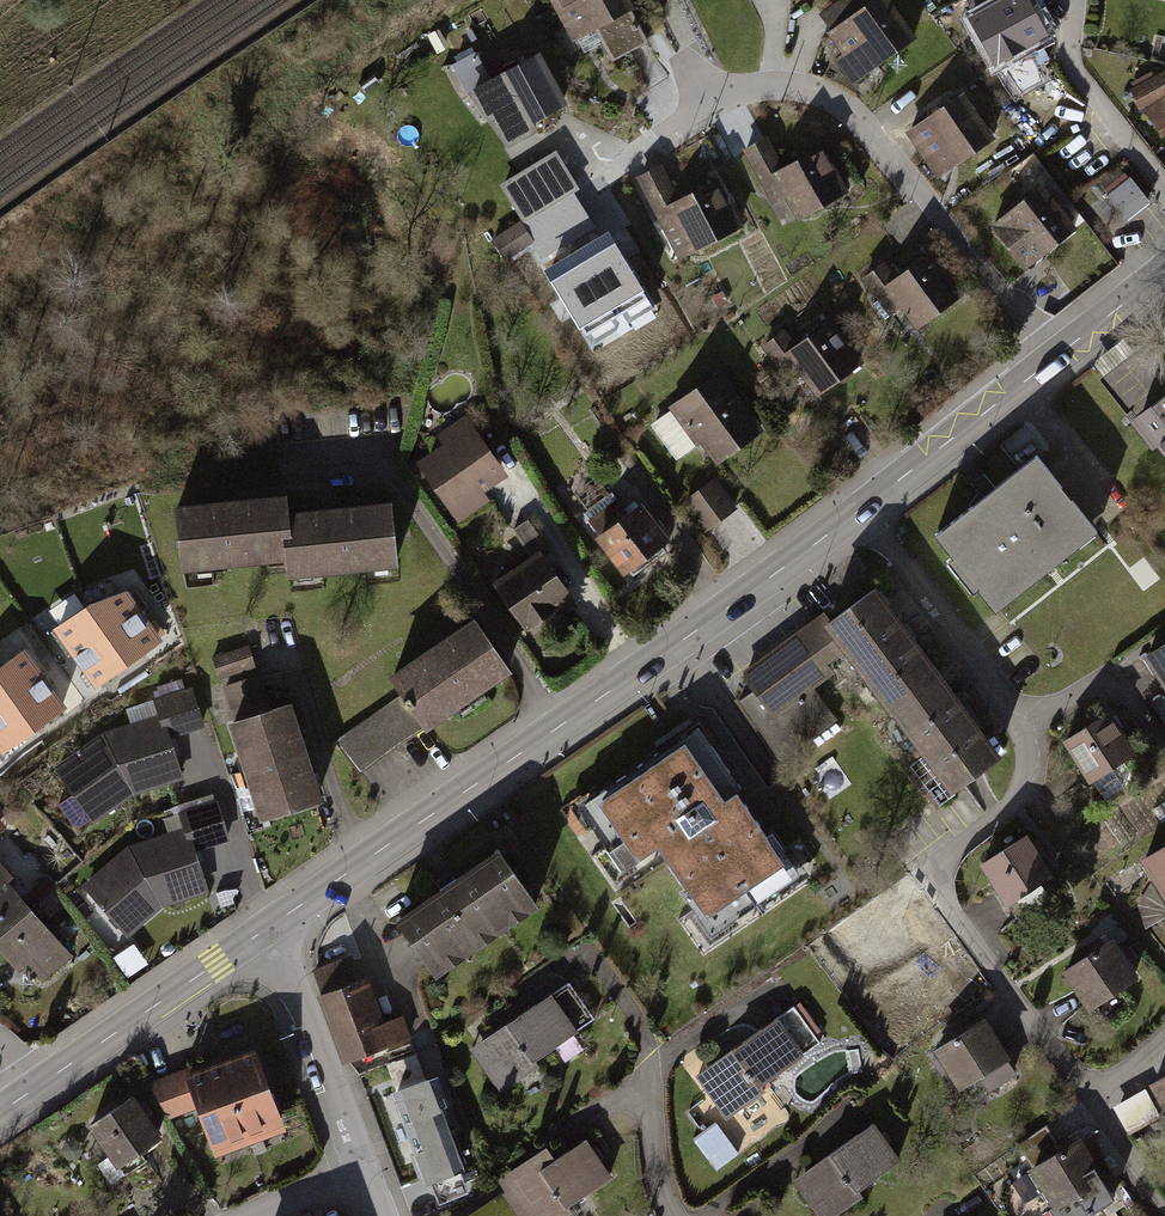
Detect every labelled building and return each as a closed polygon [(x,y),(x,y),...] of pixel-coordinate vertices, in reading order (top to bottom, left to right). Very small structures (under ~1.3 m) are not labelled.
[(626,0),(552,0),(576,42),(597,30),(616,63),(651,44),(626,0)] [(850,18),(839,4),(821,18),(848,54),(837,62),(854,86),(916,40),(887,0),(874,0),(850,18)] [(975,13),(1002,64),(1046,41),(1024,0),(981,0),(985,8),(975,13)] [(541,56),(480,89),(504,135),(566,103),(541,56)] [(960,92),(907,128),(926,156),(937,149),(950,168),(992,141),(960,92)] [(1146,112),(1163,135),(1164,133),(1164,97),(1146,112)] [(768,144),(747,155),(773,203),(786,196),(799,221),(846,195),(819,145),(780,166),(768,144)] [(521,220),(524,225),(579,191),(555,153),(500,187),(521,220)] [(660,171),(638,183),(681,262),(741,229),(714,181),(677,201),(660,171)] [(1126,175),(1106,191),(1124,215),(1145,199),(1126,175)] [(1039,182),(990,221),(1029,270),(1078,231),(1039,182)] [(534,244),(524,225),(521,220),(491,241),(505,261),(534,244)] [(647,295),(610,235),(550,271),(586,331),(647,295)] [(883,265),(863,280),(892,318),(904,309),(918,327),(963,293),(930,251),(893,279),(883,265)] [(783,338),(766,351),(790,385),(799,378),(815,400),(864,364),(833,321),(792,351),(783,338)] [(720,373),(671,408),(712,466),(761,431),(720,373)] [(1164,456),(1164,398),(1137,421),(1164,456)] [(446,446),(422,463),(463,519),(511,483),(465,420),(440,438),(446,446)] [(1040,456),(937,538),(997,613),(1100,531),(1040,456)] [(715,478),(686,499),(711,532),(740,510),(715,478)] [(290,495),(176,506),(182,565),(283,555),(285,579),(397,568),(390,505),(292,515),(290,495)] [(643,501),(594,535),(621,573),(669,539),(643,501)] [(541,555),(495,589),(523,625),(568,591),(541,555)] [(874,589),(828,623),(844,645),(894,710),(895,709),(939,676),(874,589)] [(50,629),(96,691),(166,640),(130,590),(89,601),(50,629)] [(473,618),(391,676),(405,695),(428,728),(510,671),(473,618)] [(823,660),(844,645),(828,623),(825,619),(745,676),(754,689),(739,700),(781,758),(836,719),(810,682),(829,668),(823,660)] [(1148,656),(1164,681),(1164,644),(1148,656)] [(247,646),(213,656),(220,677),(253,666),(247,646)] [(0,667),(0,746),(5,753),(68,705),(25,648),(0,667)] [(236,722),(270,711),(258,676),(224,686),(236,722)] [(998,755),(939,676),(895,709),(953,788),(998,755)] [(163,718),(168,735),(201,725),(191,690),(158,701),(163,718)] [(361,773),(428,728),(405,695),(337,742),(361,773)] [(236,722),(234,723),(263,816),(318,799),(289,706),(270,711),(236,722)] [(1108,714),(1067,739),(1105,799),(1136,780),(1122,758),(1132,752),(1108,714)] [(168,735),(163,718),(106,735),(59,768),(76,792),(59,806),(73,825),(81,826),(92,819),(86,809),(121,784),(124,793),(179,776),(168,735)] [(696,731),(576,812),(621,877),(655,854),(710,934),(795,876),(696,731)] [(188,831),(194,849),(225,839),(211,795),(180,806),(188,831)] [(194,849),(188,831),(131,849),(87,887),(118,921),(146,899),(149,907),(205,889),(194,849)] [(1025,837),(985,864),(1009,900),(1049,873),(1025,837)] [(1146,859),(1164,890),(1164,847),(1146,859)] [(499,852),(401,919),(433,966),(532,899),(499,852)] [(10,970),(22,959),(37,976),(63,954),(38,924),(61,905),(38,877),(14,897),(0,881),(7,875),(0,868),(0,958),(10,970)] [(1111,940),(1067,969),(1092,1006),(1135,977),(1111,940)] [(351,956),(313,970),(347,1059),(409,1036),(402,1017),(383,1024),(375,1001),(369,1003),(351,956)] [(570,983),(486,1040),(489,1045),(476,1054),(501,1090),(540,1064),(535,1058),(594,1018),(570,983)] [(712,1064),(717,1071),(703,1080),(728,1115),(765,1090),(760,1083),(819,1042),(794,1007),(712,1064)] [(981,1024),(940,1049),(944,1055),(935,1061),(943,1074),(952,1068),(962,1085),(981,1073),(989,1087),(1012,1072),(981,1024)] [(194,1067),(150,1084),(172,1119),(200,1109),(218,1158),(290,1131),(259,1050),(196,1073),(194,1067)] [(1154,1083),(1164,1103),(1164,1076),(1154,1083)] [(445,1105),(435,1077),(411,1086),(396,1091),(418,1150),(411,1152),(421,1181),(443,1172),(459,1167),(437,1108),(445,1105)] [(1152,1083),(1118,1097),(1129,1125),(1163,1112),(1152,1083)] [(162,1139),(135,1098),(91,1127),(119,1168),(162,1139)] [(737,1154),(715,1124),(695,1138),(717,1168),(737,1154)] [(808,1169),(813,1176),(800,1185),(809,1199),(823,1189),(838,1211),(861,1195),(856,1188),(898,1159),(872,1124),(808,1169)] [(1030,1159),(1064,1215),(1087,1215),(1115,1199),(1080,1141),(1073,1145),(1068,1137),(1030,1159)] [(469,1215),(563,1215),(569,1212),(566,1206),(611,1176),(586,1139),(556,1161),(546,1148),(512,1171),(519,1183),(469,1215)]
